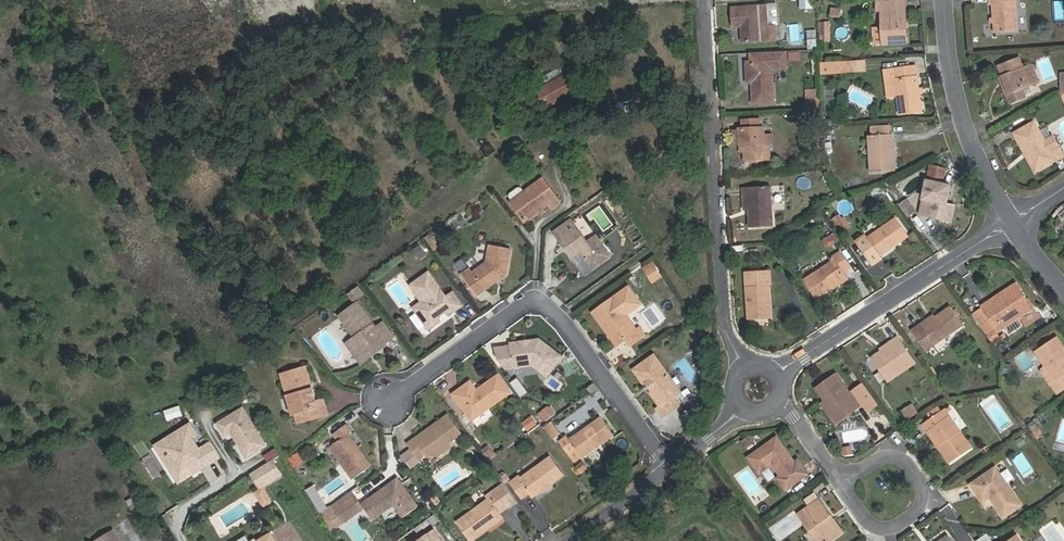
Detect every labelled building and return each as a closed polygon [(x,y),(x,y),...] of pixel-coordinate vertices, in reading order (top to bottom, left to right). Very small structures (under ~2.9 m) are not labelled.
[(909,42),(906,10),(904,10),(903,0),(878,2),(878,11),(882,11),(883,44),(909,42)] [(1017,0),(989,0),(990,4),(992,4),(994,32),(1020,30),(1017,0)] [(1063,18),(1063,0),(1056,0),(1058,18),(1063,18)] [(768,4),(731,6),(733,27),(741,27),(742,43),(777,40),(776,24),(769,25),(768,4)] [(820,23),(821,41),(830,41),(829,23),(820,23)] [(809,39),(809,48),(818,47),(817,39),(809,39)] [(786,50),(763,51),(763,60),(752,61),(747,61),(748,81),(753,81),(754,101),(774,101),(772,67),(787,66),(786,50)] [(751,52),(752,61),(763,60),(763,51),(751,52)] [(1010,94),(1039,83),(1031,63),(1024,66),(1020,57),(999,66),(1010,94)] [(866,71),(865,59),(853,60),(854,72),(866,71)] [(854,72),(853,60),(841,61),(842,73),(854,72)] [(887,79),(889,96),(898,95),(901,114),(923,110),(917,65),(894,68),(896,79),(887,79)] [(561,67),(542,77),(546,85),(565,75),(561,67)] [(566,75),(575,91),(583,86),(579,79),(582,78),(577,69),(566,75)] [(536,91),(546,107),(575,91),(566,75),(565,75),(546,85),(536,91)] [(806,89),(807,98),(820,97),(819,89),(806,89)] [(807,98),(808,110),(823,109),(823,97),(820,97),(807,98)] [(760,119),(741,120),(742,128),(739,129),(740,148),(748,148),(748,154),(744,154),(744,161),(770,160),(769,145),(765,145),(764,135),(764,128),(764,127),(760,127),(760,119)] [(1014,133),(1025,154),(1029,154),(1036,167),(1053,158),(1054,161),(1063,155),(1056,140),(1049,145),(1035,121),(1014,133)] [(869,135),(870,172),(896,171),(894,133),(871,135),(869,135)] [(773,145),(772,135),(764,135),(765,145),(769,145),(773,145)] [(931,164),(920,215),(939,220),(943,202),(947,203),(951,186),(942,184),(946,168),(931,164)] [(510,203),(524,221),(549,203),(552,207),(558,201),(542,179),(524,193),(521,189),(517,188),(509,194),(509,197),(512,201),(510,203)] [(749,227),(774,226),(772,187),(742,188),(742,198),(747,198),(749,227)] [(908,199),(899,205),(908,217),(916,211),(908,199)] [(844,217),(833,224),(841,236),(852,228),(844,217)] [(865,234),(856,240),(873,263),(881,258),(877,253),(890,244),(891,246),(907,235),(895,218),(867,238),(865,234)] [(559,241),(585,276),(610,258),(596,238),(587,245),(571,222),(559,231),(564,238),(559,241)] [(559,231),(554,234),(559,241),(564,238),(559,231)] [(827,248),(839,240),(834,233),(822,241),(827,248)] [(487,262),(473,272),(471,268),(461,275),(476,297),(507,275),(512,248),(490,245),(487,262)] [(852,268),(841,251),(828,258),(831,261),(804,278),(817,300),(835,289),(833,284),(847,276),(845,272),(852,268)] [(644,266),(653,283),(665,276),(656,259),(644,266)] [(771,303),(770,283),(771,283),(770,270),(746,271),(748,318),(770,317),(769,304),(771,303)] [(447,296),(429,272),(410,285),(422,302),(418,304),(417,313),(426,325),(435,327),(442,322),(439,318),(452,309),(455,312),(464,305),(454,292),(447,296)] [(999,331),(1034,309),(1019,288),(995,305),(992,300),(982,306),(984,309),(997,329),(999,331)] [(591,314),(615,346),(624,340),(635,333),(611,300),(591,314)] [(365,356),(385,342),(386,344),(395,338),(384,323),(377,328),(359,302),(339,316),(355,338),(353,339),(365,356)] [(935,345),(965,324),(951,306),(922,326),(935,345)] [(984,309),(976,314),(989,334),(995,330),(997,329),(984,309)] [(988,334),(994,344),(1001,340),(995,330),(989,334),(988,334)] [(891,344),(882,350),(872,357),(889,382),(917,363),(898,336),(889,342),(891,344)] [(1058,337),(1036,351),(1056,382),(1052,385),(1057,393),(1063,389),(1063,346),(1058,337)] [(520,342),(510,343),(510,346),(496,348),(498,360),(505,369),(533,366),(548,376),(563,356),(540,339),(533,340),(530,344),(524,345),(520,342)] [(653,394),(662,407),(659,409),(664,417),(680,405),(675,398),(683,392),(655,354),(635,368),(644,383),(649,383),(651,382),(656,388),(654,389),(653,394)] [(282,374),(292,415),(295,414),(298,423),(328,414),(324,399),(317,401),(307,367),(282,374)] [(832,420),(848,409),(851,413),(865,403),(855,390),(850,393),(836,373),(816,389),(827,404),(823,407),(832,420)] [(471,381),(453,394),(473,421),(511,393),(498,375),(477,390),(471,381)] [(593,397),(601,391),(595,383),(588,388),(593,397)] [(245,404),(218,420),(243,461),(270,445),(245,404)] [(913,404),(902,411),(908,418),(918,411),(913,404)] [(971,448),(944,409),(924,423),(929,430),(932,429),(942,444),(940,446),(950,463),(971,448)] [(462,435),(447,414),(429,428),(431,430),(418,440),(416,437),(408,443),(412,448),(420,458),(426,453),(428,456),(431,454),(432,456),(439,457),(450,449),(448,446),(462,435)] [(601,417),(569,440),(567,436),(559,442),(569,455),(576,450),(582,459),(615,435),(601,417)] [(176,483),(223,458),(212,439),(200,445),(195,435),(199,432),(193,421),(154,441),(176,483)] [(373,465),(349,434),(353,431),(347,424),(335,433),(340,440),(332,446),(355,478),(373,465)] [(429,428),(416,437),(418,440),(431,430),(429,428)] [(777,476),(786,489),(809,473),(799,459),(795,462),(777,436),(748,457),(759,472),(772,462),(781,474),(777,476)] [(412,448),(403,454),(411,465),(420,459),(420,458),(412,448)] [(250,472),(261,489),(285,474),(274,457),(250,472)] [(565,477),(550,457),(521,478),(520,475),(511,482),(524,499),(531,494),(533,496),(537,497),(545,492),(545,491),(545,487),(547,485),(551,487),(565,477)] [(1023,505),(996,467),(970,484),(983,502),(992,495),(996,501),(994,503),(1004,518),(1023,505)] [(418,507),(398,479),(367,501),(366,508),(374,519),(393,506),(402,518),(418,507)] [(506,487),(497,493),(496,491),(487,497),(488,500),(457,522),(470,540),(475,540),(488,532),(486,528),(502,517),(501,516),(518,503),(506,487)] [(256,493),(264,506),(272,502),(264,489),(256,493)] [(806,499),(811,506),(819,500),(815,493),(806,499)] [(355,498),(335,512),(342,522),(351,515),(352,518),(363,510),(355,498)] [(811,506),(799,514),(818,540),(832,540),(840,535),(829,521),(832,518),(819,500),(811,506)] [(795,509),(770,527),(779,540),(804,522),(795,509)] [(152,513),(140,519),(144,528),(156,522),(152,513)] [(486,528),(488,532),(504,521),(502,517),(486,528)] [(436,530),(420,540),(444,540),(436,530)]
